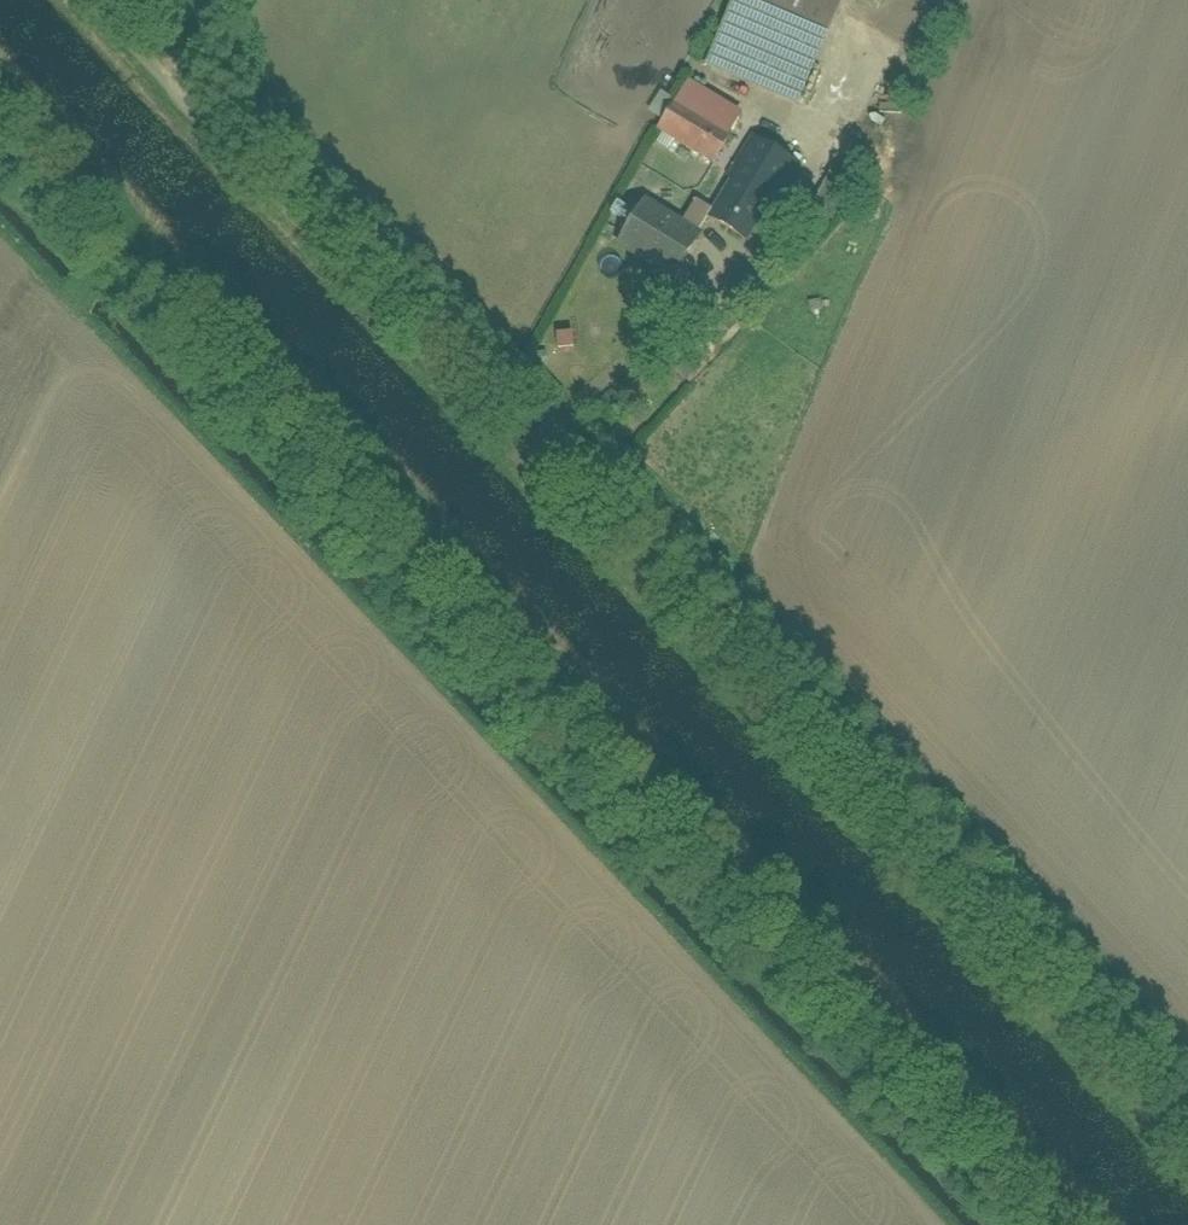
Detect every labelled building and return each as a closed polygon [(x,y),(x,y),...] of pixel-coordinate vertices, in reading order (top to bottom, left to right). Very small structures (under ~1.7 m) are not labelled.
[(703,70),(790,107),(837,0),(734,0),(703,70)] [(670,101),(652,131),(706,164),(725,133),(670,101)] [(751,147),(704,223),(741,247),(789,171),(751,147)] [(640,208),(614,246),(667,282),(693,244),(640,208)]
